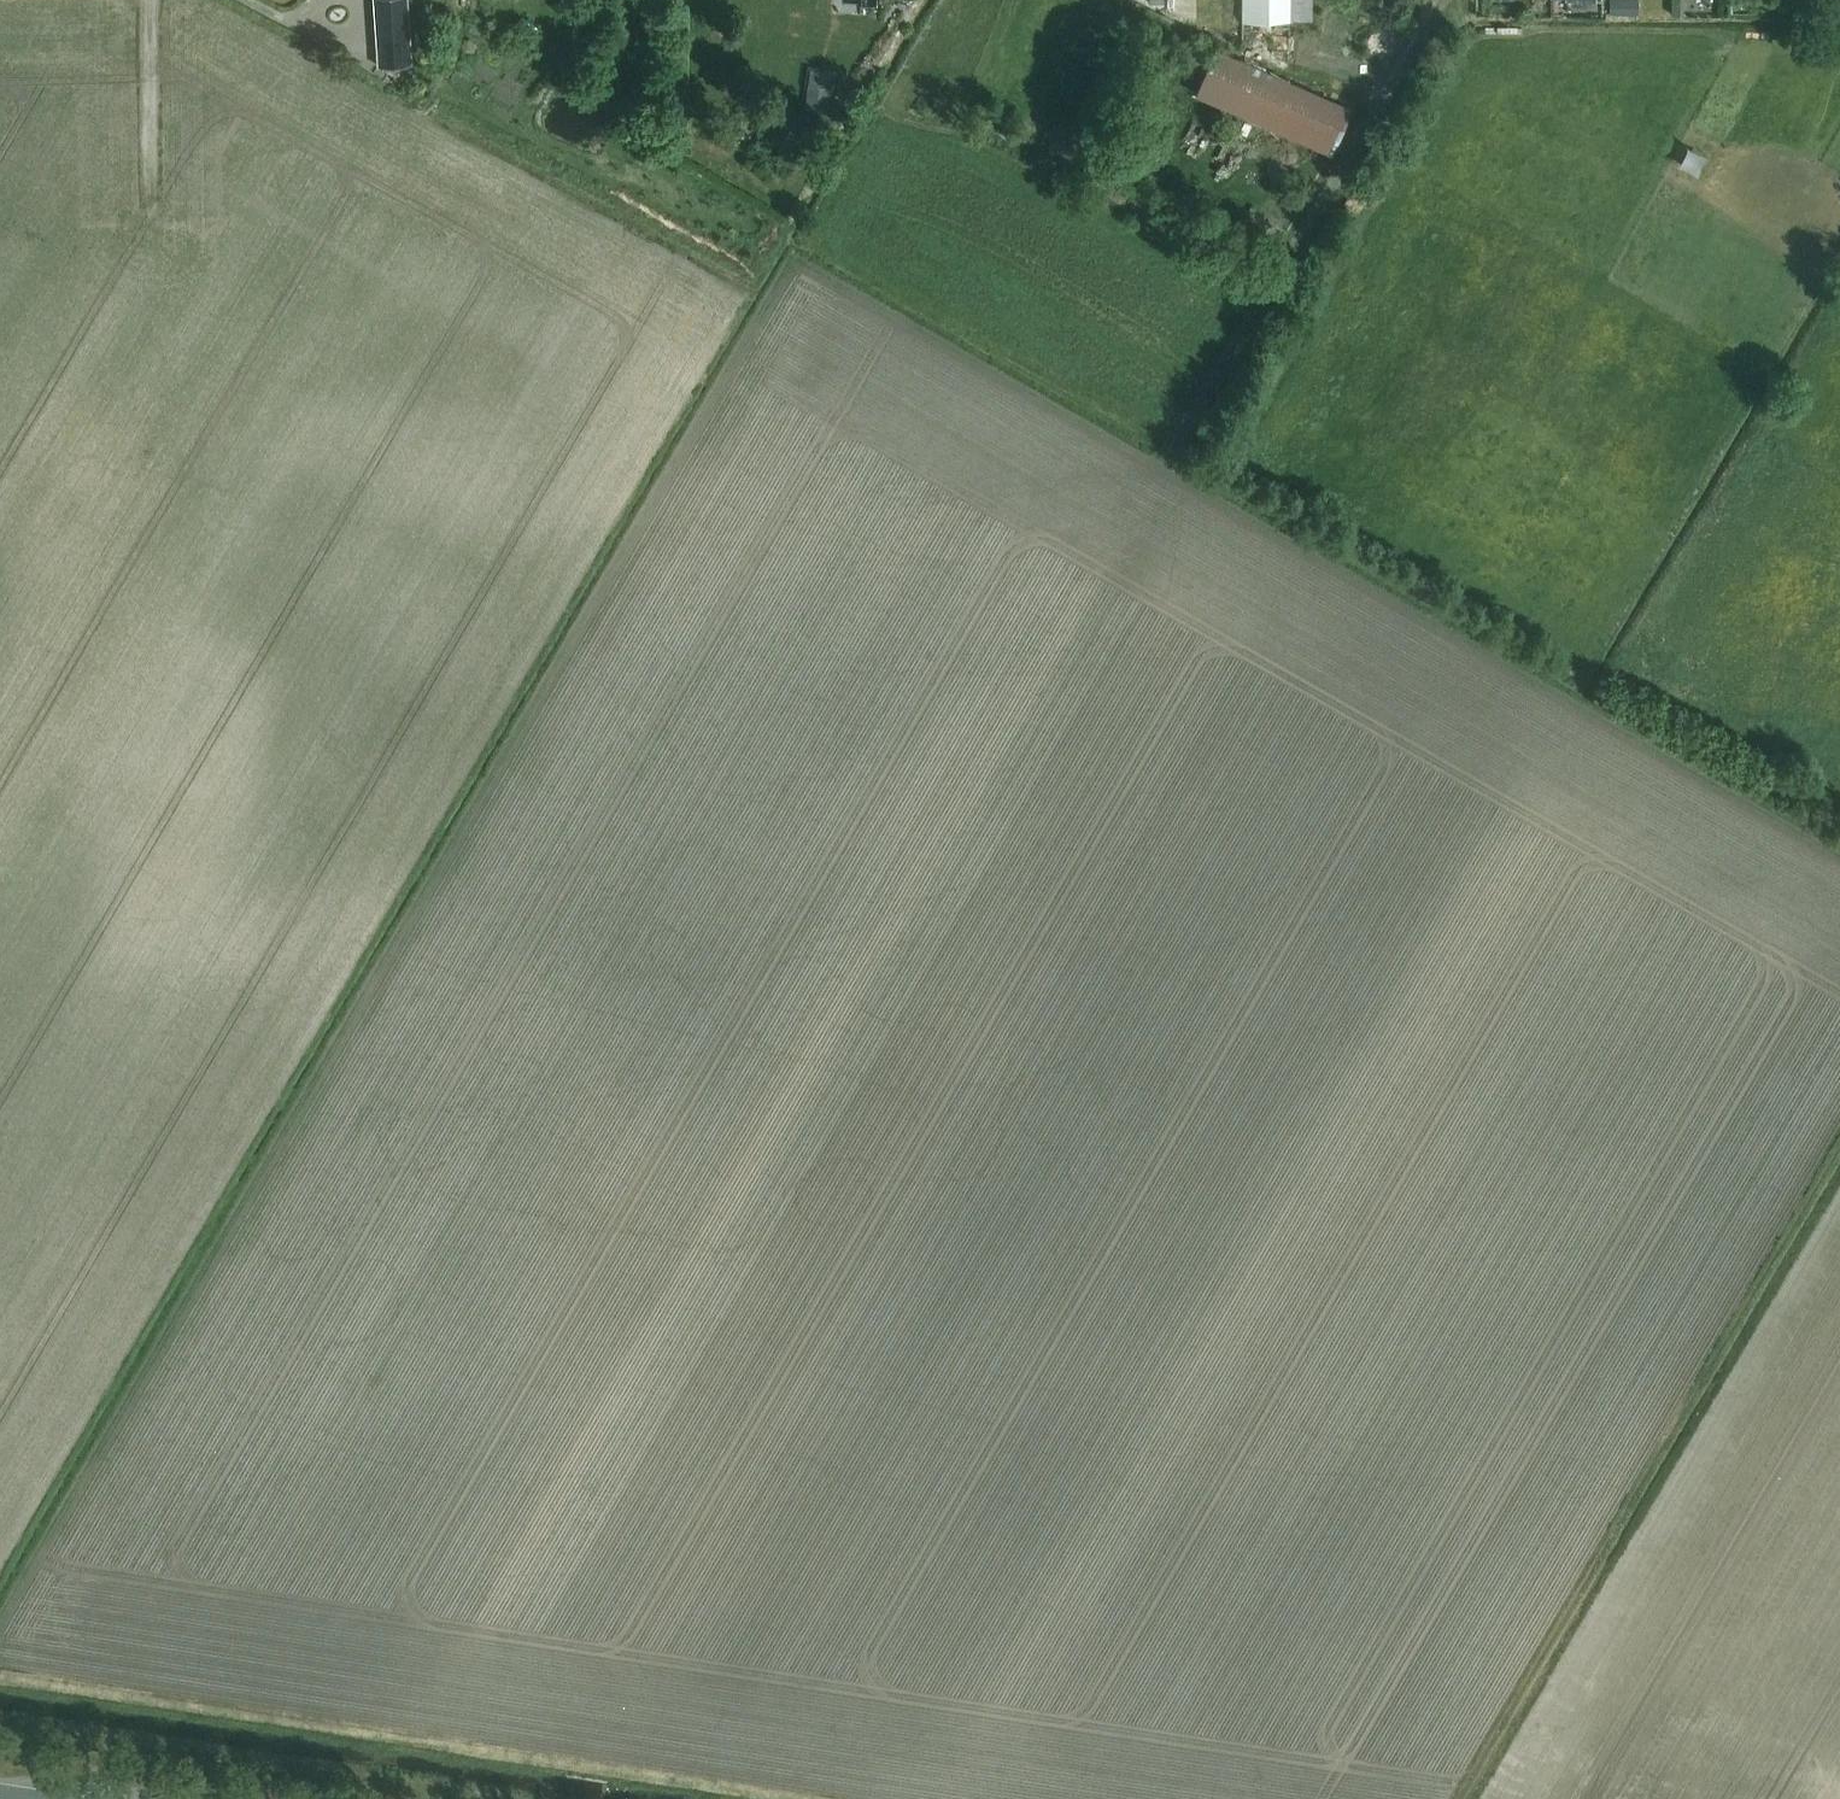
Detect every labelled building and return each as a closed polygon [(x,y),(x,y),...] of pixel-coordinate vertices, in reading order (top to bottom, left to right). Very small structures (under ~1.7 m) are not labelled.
[(379,65),(413,63),(409,0),(376,0),(379,65)] [(1242,60),(1216,48),(1194,96),(1204,101),(1331,156),(1352,109),(1290,82),(1291,21),(1292,0),(1242,0),(1242,60)] [(1294,17),(1315,17),(1315,0),(1294,0),(1294,17)] [(1608,13),(1638,13),(1639,0),(1608,0),(1608,13)] [(1672,14),(1684,15),(1685,0),(1673,0),(1672,14)] [(811,65),(806,97),(833,101),(838,69),(811,65)]
